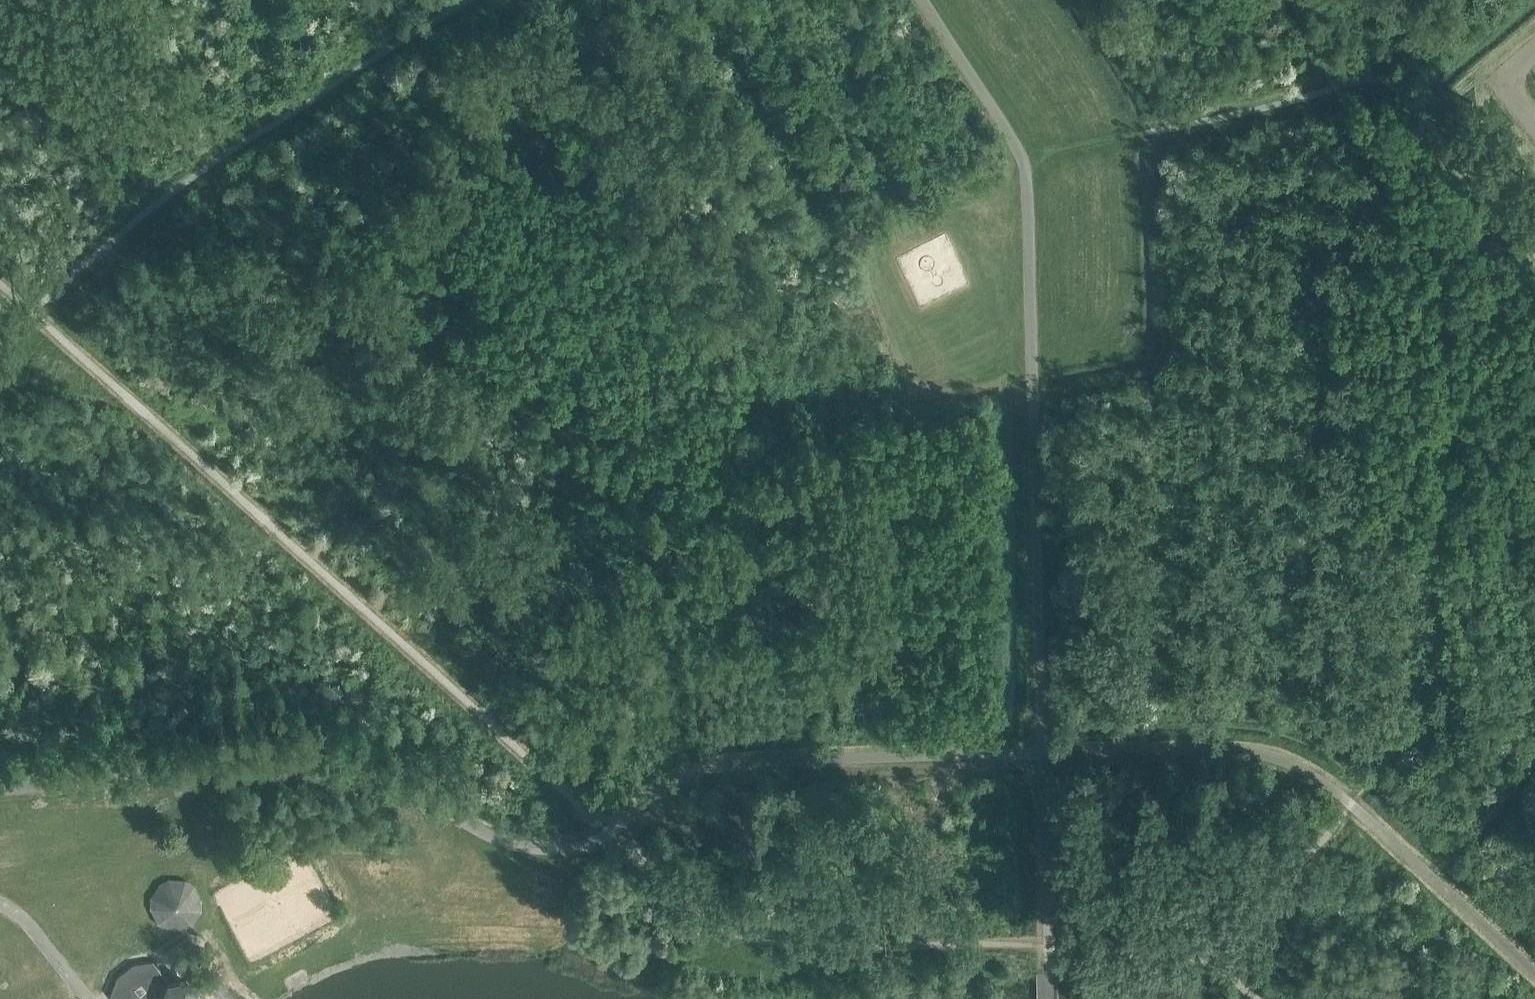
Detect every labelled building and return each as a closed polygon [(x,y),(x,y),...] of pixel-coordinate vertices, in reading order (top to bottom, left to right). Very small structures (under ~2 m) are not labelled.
[(204,907),(204,906),(203,898),(201,894),(198,890),(195,887),(190,884),(181,881),(177,881),(171,882),(166,885),(162,888),(159,891),(156,896),(154,901),(154,905),(154,910),(155,914),(157,918),(160,923),(164,927),(168,929),(174,931),(177,932),(183,931),(188,930),(196,926),(199,922),(202,917),(204,913),(204,907)] [(139,963),(135,963),(119,976),(112,994),(116,998),(162,998),(197,998),(200,992),(188,977),(169,981),(154,961),(139,963)]
